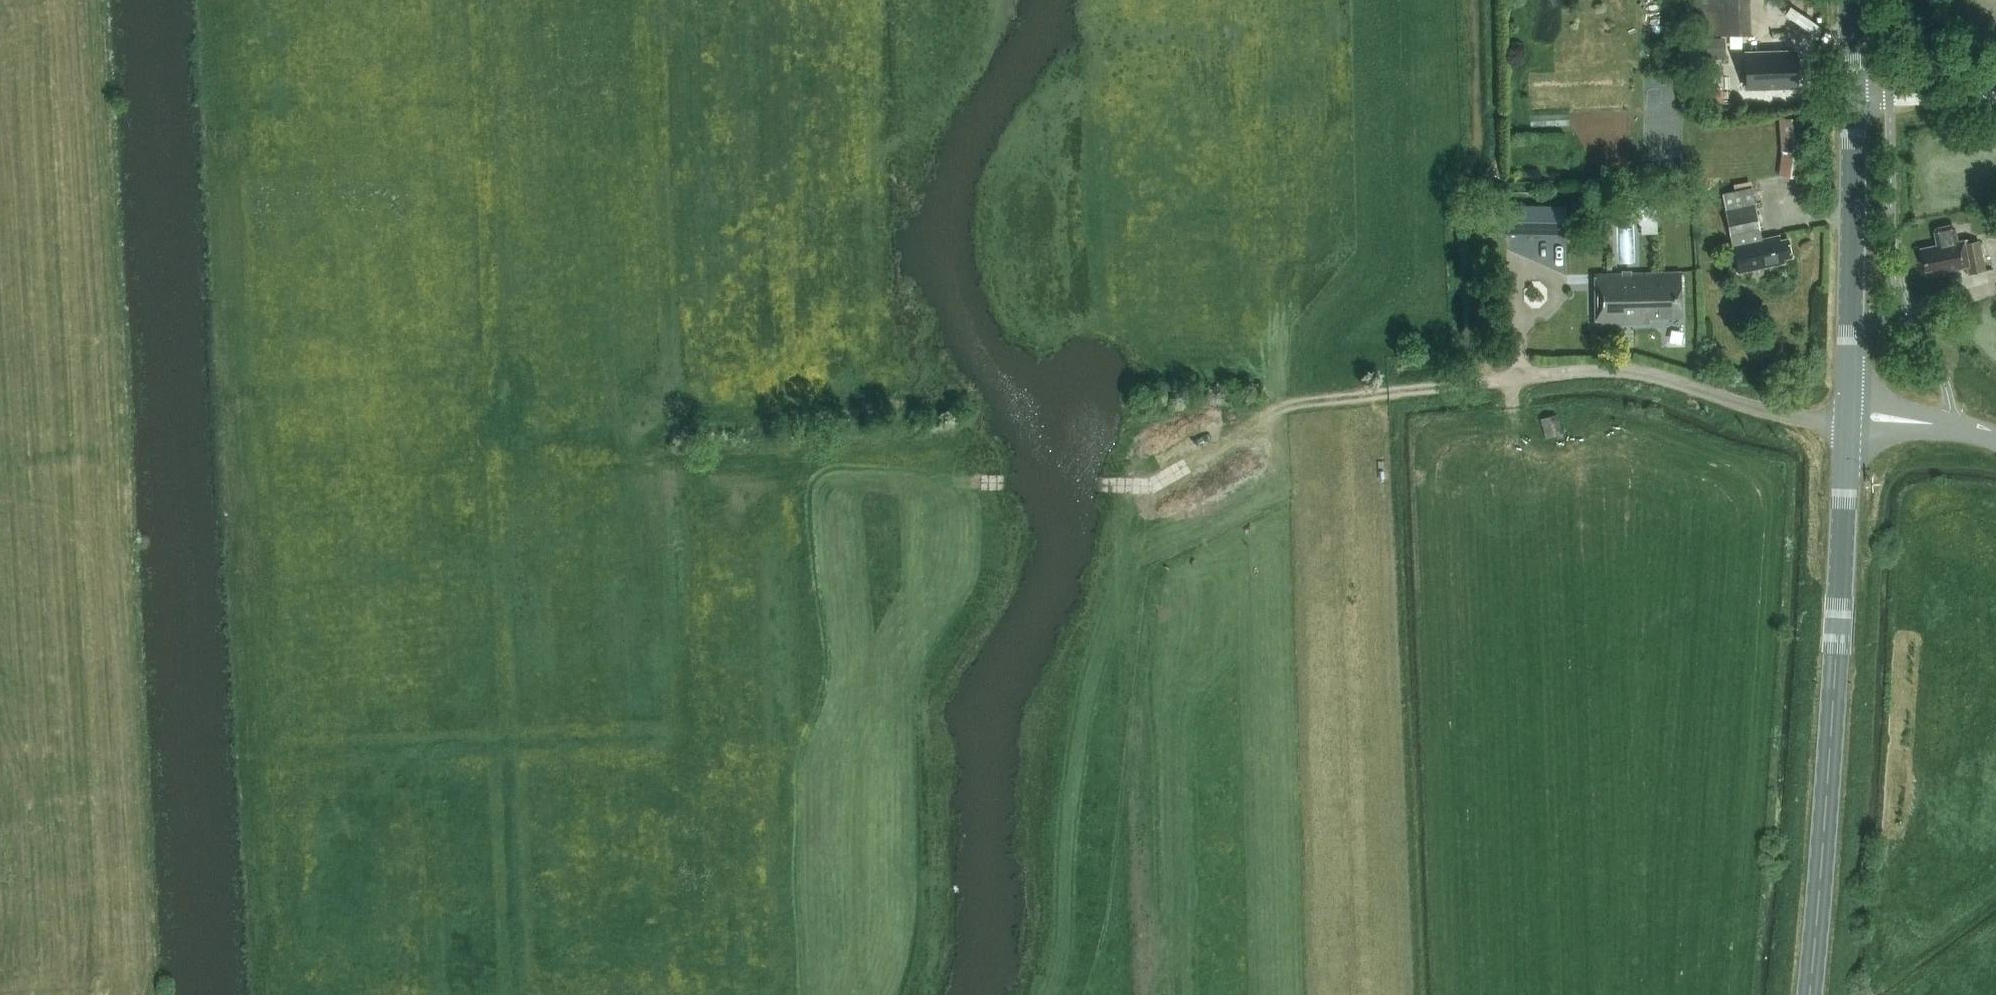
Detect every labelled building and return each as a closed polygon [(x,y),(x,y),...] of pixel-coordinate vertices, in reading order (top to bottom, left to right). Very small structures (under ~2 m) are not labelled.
[(1751,0),(1696,0),(1698,34),(1753,30),(1751,0)] [(1702,59),(1726,58),(1725,37),(1701,38),(1702,59)] [(1799,51),(1749,53),(1750,89),(1800,87),(1799,51)] [(1804,115),(1778,118),(1782,151),(1779,175),(1804,178),(1807,149),(1804,115)] [(1779,235),(1762,238),(1751,181),(1734,184),(1735,190),(1722,192),(1738,272),(1784,262),(1783,258),(1792,256),(1788,238),(1780,240),(1779,235)] [(1566,234),(1566,209),(1505,208),(1505,233),(1566,234)] [(1958,246),(1957,242),(1954,227),(1951,225),(1937,228),(1935,231),(1938,246),(1921,249),(1925,269),(1933,267),(1934,272),(1953,268),(1954,270),(1967,267),(1969,274),(1985,271),(1979,241),(1963,244),(1958,246)] [(1680,272),(1657,272),(1602,273),(1602,321),(1648,321),(1648,316),(1681,316),(1680,272)] [(1541,418),(1546,437),(1561,433),(1556,414),(1541,418)]
